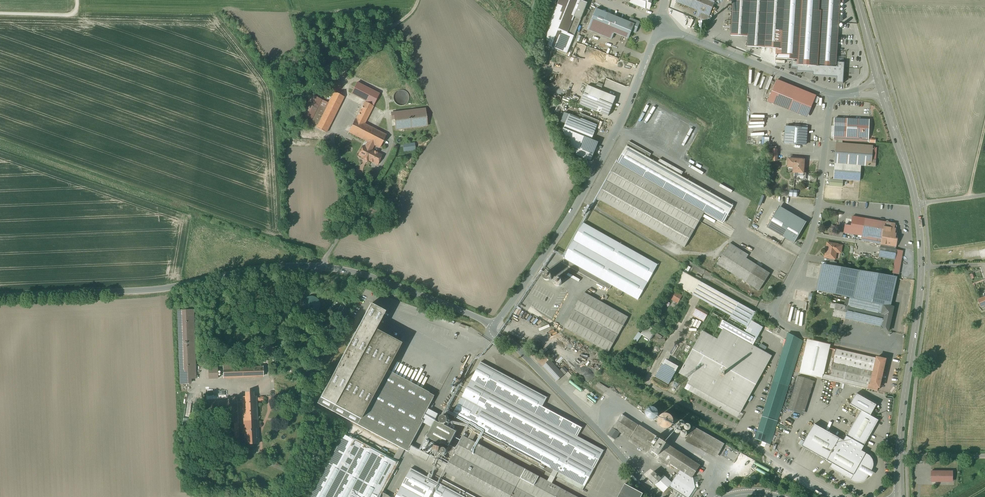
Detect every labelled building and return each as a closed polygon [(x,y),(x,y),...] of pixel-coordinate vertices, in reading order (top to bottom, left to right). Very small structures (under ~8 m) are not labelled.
[(576,0),(559,0),(542,46),(566,56),(586,4),(576,0)] [(630,5),(650,11),(653,0),(631,0),(630,5)] [(676,1),(698,11),(696,16),(707,20),(715,1),(718,2),(718,0),(676,0),(676,1)] [(731,36),(748,37),(747,47),(776,49),(775,58),(792,59),(792,68),(797,68),(797,72),(813,73),(812,76),(836,77),(836,83),(843,84),(843,83),(842,83),(842,74),(844,74),(844,73),(843,73),(843,68),(844,68),(844,67),(843,67),(843,64),(844,64),(844,63),(838,62),(838,64),(836,64),(839,12),(834,12),(834,2),(831,2),(831,0),(733,0),(731,36)] [(831,2),(834,2),(834,12),(839,12),(840,0),(831,0),(831,2)] [(629,23),(597,10),(588,32),(611,41),(614,34),(628,40),(632,31),(626,29),(629,23)] [(629,23),(626,29),(632,31),(635,33),(640,22),(631,18),(629,23)] [(815,96),(776,80),(768,99),(806,116),(815,96)] [(365,102),(373,106),(379,94),(357,83),(351,94),(366,101),(365,102)] [(614,97),(586,86),(579,105),(607,116),(614,97)] [(404,91),(402,90),(400,90),(398,91),(397,92),(395,93),(394,95),(394,97),(393,99),(394,101),(395,103),(396,104),(398,105),(400,106),(402,106),(404,105),(406,104),(407,103),(408,101),(409,99),(409,97),(409,95),(408,93),(406,92),(404,91)] [(344,97),(334,92),(328,103),(322,100),(313,119),(311,122),(318,125),(316,128),(326,133),(344,97)] [(313,119),(322,100),(311,95),(303,114),(313,119)] [(364,124),(373,106),(365,102),(356,120),(355,119),(349,132),(368,142),(374,145),(380,148),(386,135),(364,124)] [(425,109),(391,113),(392,119),(395,119),(396,130),(427,126),(425,109)] [(578,117),(569,113),(563,128),(591,140),(599,121),(580,114),(578,117)] [(869,120),(834,118),(834,141),(868,142),(869,120)] [(808,128),(785,126),(784,143),(807,145),(808,128)] [(368,160),(377,164),(382,155),(371,150),(374,145),(368,142),(365,147),(363,146),(359,155),(363,157),(362,158),(368,161),(368,160)] [(872,146),(835,143),(832,181),(859,183),(860,166),(874,167),(875,157),(871,157),(872,146)] [(733,205),(626,146),(597,199),(685,247),(704,212),(723,222),(733,205)] [(768,161),(777,161),(777,149),(768,149),(768,161)] [(804,160),(789,159),(788,167),(794,167),(793,172),(803,173),(804,160)] [(780,206),(768,227),(794,243),(807,221),(780,206)] [(896,224),(866,218),(862,241),(897,248),(898,236),(896,235),(897,229),(895,229),(896,224)] [(657,265),(582,223),(562,258),(638,300),(657,265)] [(842,245),(827,242),(823,259),(835,261),(836,254),(840,254),(842,245)] [(748,255),(730,244),(717,265),(758,291),(769,274),(745,260),(748,255)] [(897,276),(821,263),(816,293),(845,298),(844,304),(844,305),(883,314),(893,316),(894,306),(891,306),(897,276)] [(755,311),(683,271),(676,284),(730,314),(727,320),(722,318),(717,328),(723,331),(751,347),(763,326),(750,319),(755,311)] [(551,285),(561,287),(562,279),(549,278),(548,284),(551,284),(551,285)] [(682,295),(674,290),(669,298),(677,303),(682,295)] [(630,319),(585,293),(565,327),(610,353),(630,319)] [(370,304),(317,403),(399,447),(404,450),(407,452),(424,420),(422,419),(434,397),(386,372),(401,343),(375,330),(384,312),(370,304)] [(892,316),(835,304),(832,317),(880,327),(880,331),(889,333),(892,316)] [(708,312),(696,306),(692,315),(703,321),(708,312)] [(193,310),(178,311),(180,384),(190,384),(190,378),(195,378),(193,310)] [(692,326),(698,328),(701,321),(694,319),(692,326)] [(649,340),(655,331),(646,325),(640,334),(649,340)] [(736,416),(769,357),(751,347),(723,331),(718,340),(702,331),(678,374),(689,380),(685,388),(736,416)] [(633,339),(637,342),(641,335),(638,332),(633,339)] [(802,342),(786,338),(757,440),(773,444),(802,342)] [(829,345),(807,340),(799,374),(863,388),(879,391),(886,358),(875,356),(874,360),(828,350),(829,345)] [(245,343),(241,343),(238,344),(235,347),(234,351),(235,355),(237,357),(241,358),(246,358),(249,355),(250,349),(248,345),(245,343)] [(466,369),(470,361),(465,358),(461,367),(466,369)] [(668,384),(677,366),(662,359),(654,378),(668,384)] [(560,371),(550,360),(543,366),(557,381),(568,371),(564,367),(560,371)] [(547,397),(481,362),(452,415),(470,425),(467,429),(472,432),(476,434),(551,474),(556,476),(582,491),(604,451),(577,436),(582,428),(542,406),(547,397)] [(218,364),(218,379),(262,379),(262,363),(218,364)] [(216,379),(216,373),(217,373),(217,367),(206,367),(206,379),(216,379)] [(458,383),(464,370),(460,368),(455,381),(458,383)] [(813,382),(797,377),(787,410),(803,415),(813,382)] [(426,392),(432,394),(437,383),(430,381),(426,392)] [(257,393),(234,393),(237,444),(260,442),(257,393)] [(849,404),(861,411),(843,442),(814,425),(802,446),(852,475),(864,454),(859,451),(878,420),(871,416),(877,405),(860,395),(856,393),(849,404)] [(672,483),(669,487),(684,496),(689,496),(695,489),(693,478),(705,461),(625,411),(614,429),(609,436),(614,442),(620,434),(629,439),(627,442),(666,468),(668,464),(679,471),(672,483)] [(456,431),(435,421),(427,437),(441,444),(442,442),(449,446),(456,431)] [(724,444),(694,427),(685,441),(715,459),(724,444)] [(397,463),(392,461),(344,434),(310,496),(378,496),(397,463)] [(464,436),(445,471),(492,496),(577,496),(552,483),(548,481),(473,441),(468,439),(464,436)] [(392,461),(397,463),(404,450),(399,447),(392,461)] [(870,458),(864,454),(852,475),(849,480),(855,483),(859,483),(865,481),(868,477),(871,472),(872,468),(872,463),(870,458)] [(411,468),(396,496),(475,496),(441,478),(438,483),(411,468)] [(952,469),(931,469),(931,481),(952,481),(952,469)] [(668,490),(669,487),(672,483),(656,470),(647,479),(654,487),(659,482),(668,490)] [(556,476),(551,474),(548,481),(552,483),(556,476)] [(625,484),(618,496),(641,496),(643,494),(625,484)]
